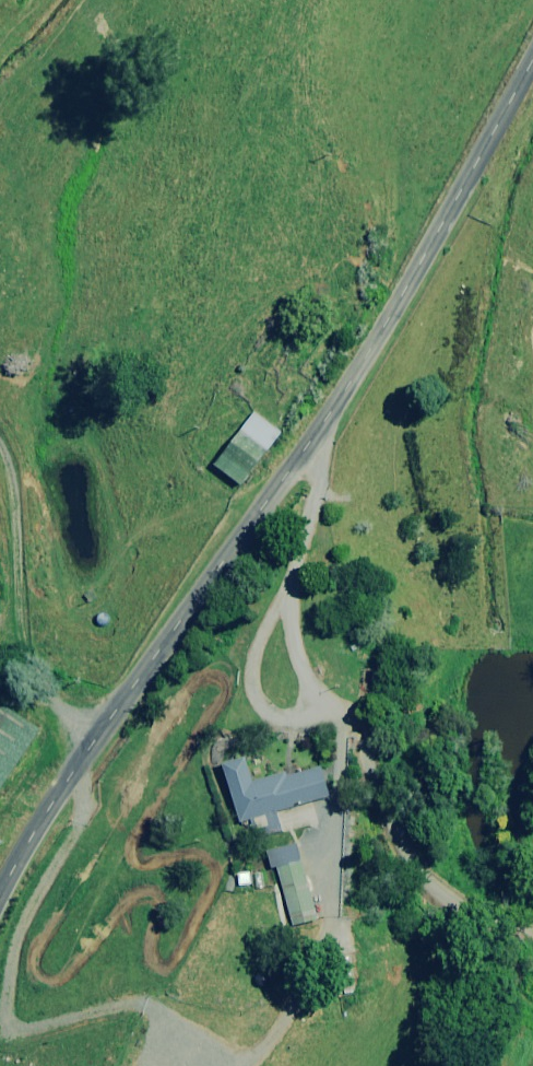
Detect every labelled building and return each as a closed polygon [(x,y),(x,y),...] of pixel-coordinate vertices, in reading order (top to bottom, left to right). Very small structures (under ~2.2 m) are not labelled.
[(280,433),(254,413),(214,464),(240,484),(280,433)] [(102,610),(98,611),(97,611),(95,612),(94,613),(92,615),(92,616),(91,618),(91,620),(91,622),(91,623),(92,625),(93,627),(94,628),(95,629),(97,630),(98,630),(100,631),(102,631),(104,630),(105,630),(107,629),(108,628),(109,626),(110,625),(111,623),(111,621),(111,620),(111,618),(110,616),(109,615),(108,613),(107,612),(105,611),(103,611),(102,610)] [(35,722),(0,699),(0,774),(35,722)] [(252,782),(246,757),(223,763),(240,822),(251,819),(256,837),(281,830),(276,811),(330,796),(321,766),(286,776),(285,772),(252,782)] [(317,919),(297,843),(266,851),(271,870),(275,869),(285,906),(291,926),(317,919)]
